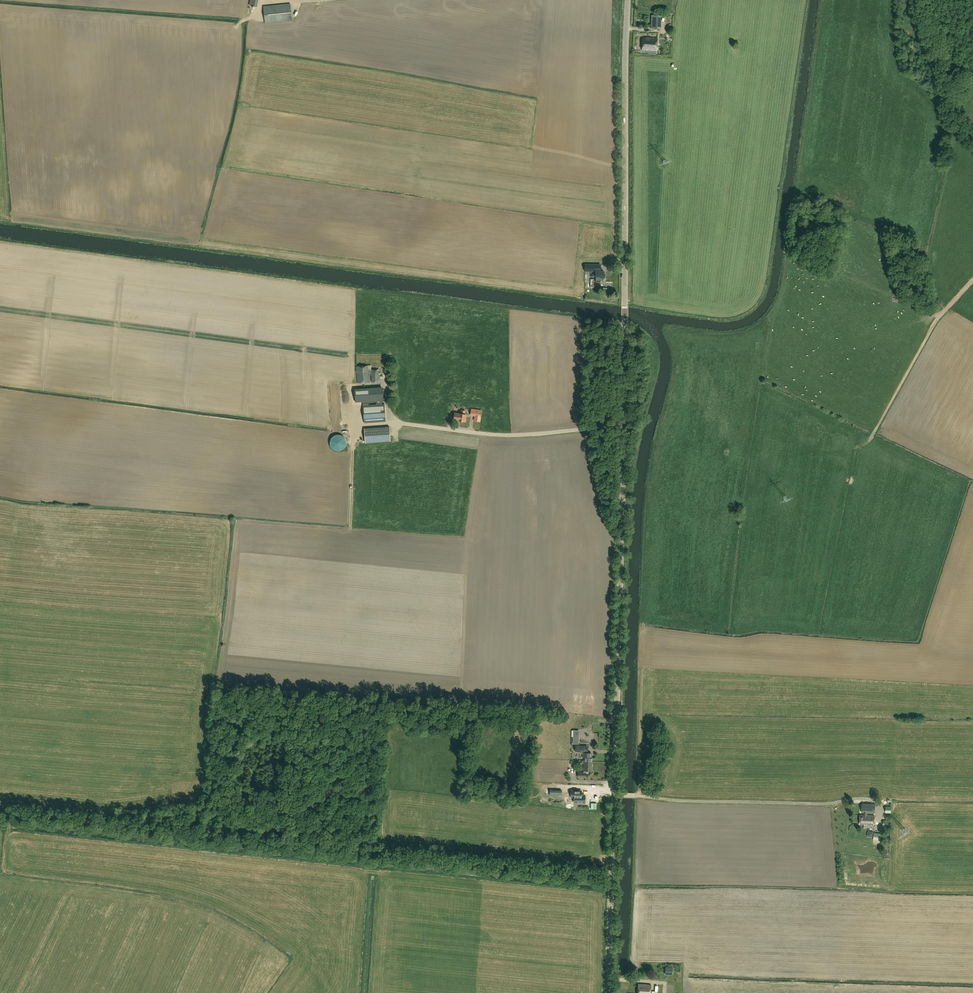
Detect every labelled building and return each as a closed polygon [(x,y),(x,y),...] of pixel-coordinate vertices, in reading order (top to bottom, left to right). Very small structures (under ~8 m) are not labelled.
[(290,4),(263,7),(265,24),(292,21),(290,4)] [(661,15),(652,15),(651,28),(661,28),(661,15)] [(657,38),(643,37),(642,50),(657,51),(657,38)] [(596,271),(596,274),(591,274),(591,277),(596,277),(596,282),(600,282),(600,278),(604,278),(604,277),(605,277),(605,274),(604,274),(604,271),(596,271)] [(379,370),(368,371),(367,366),(356,366),(356,373),(357,372),(358,383),(370,382),(370,374),(371,374),(372,382),(380,382),(379,370)] [(363,405),(364,423),(386,421),(384,404),(382,404),(382,400),(383,400),(383,389),(355,391),(356,402),(376,401),(376,404),(363,405)] [(481,417),(482,411),(482,410),(471,409),(470,416),(474,416),(481,417)] [(462,410),(461,414),(455,413),(454,420),(458,421),(465,422),(466,414),(465,414),(465,411),(462,410)] [(364,428),(365,443),(391,441),(390,427),(364,428)] [(332,437),(331,439),(330,442),(330,444),(331,446),(332,448),(334,450),(336,451),(339,451),(341,450),(343,449),(345,447),(346,445),(346,443),(346,441),(345,438),(343,437),(341,435),(339,435),(336,435),(334,436),(332,437)] [(575,746),(575,752),(581,752),(581,753),(583,753),(583,758),(584,758),(584,761),(588,761),(592,762),(592,758),(591,758),(591,753),(586,753),(586,746),(575,746)] [(584,761),(582,761),(582,764),(584,764),(584,773),(578,772),(578,777),(586,777),(586,771),(592,771),(592,762),(588,761),(584,761)] [(575,797),(574,802),(585,803),(585,797),(585,796),(585,795),(581,795),(581,791),(575,791),(575,797)] [(862,812),(865,813),(865,815),(860,815),(859,824),(874,825),(874,816),(867,815),(867,813),(875,813),(875,804),(862,803),(862,812)] [(651,985),(638,984),(638,992),(650,992),(651,985)]
